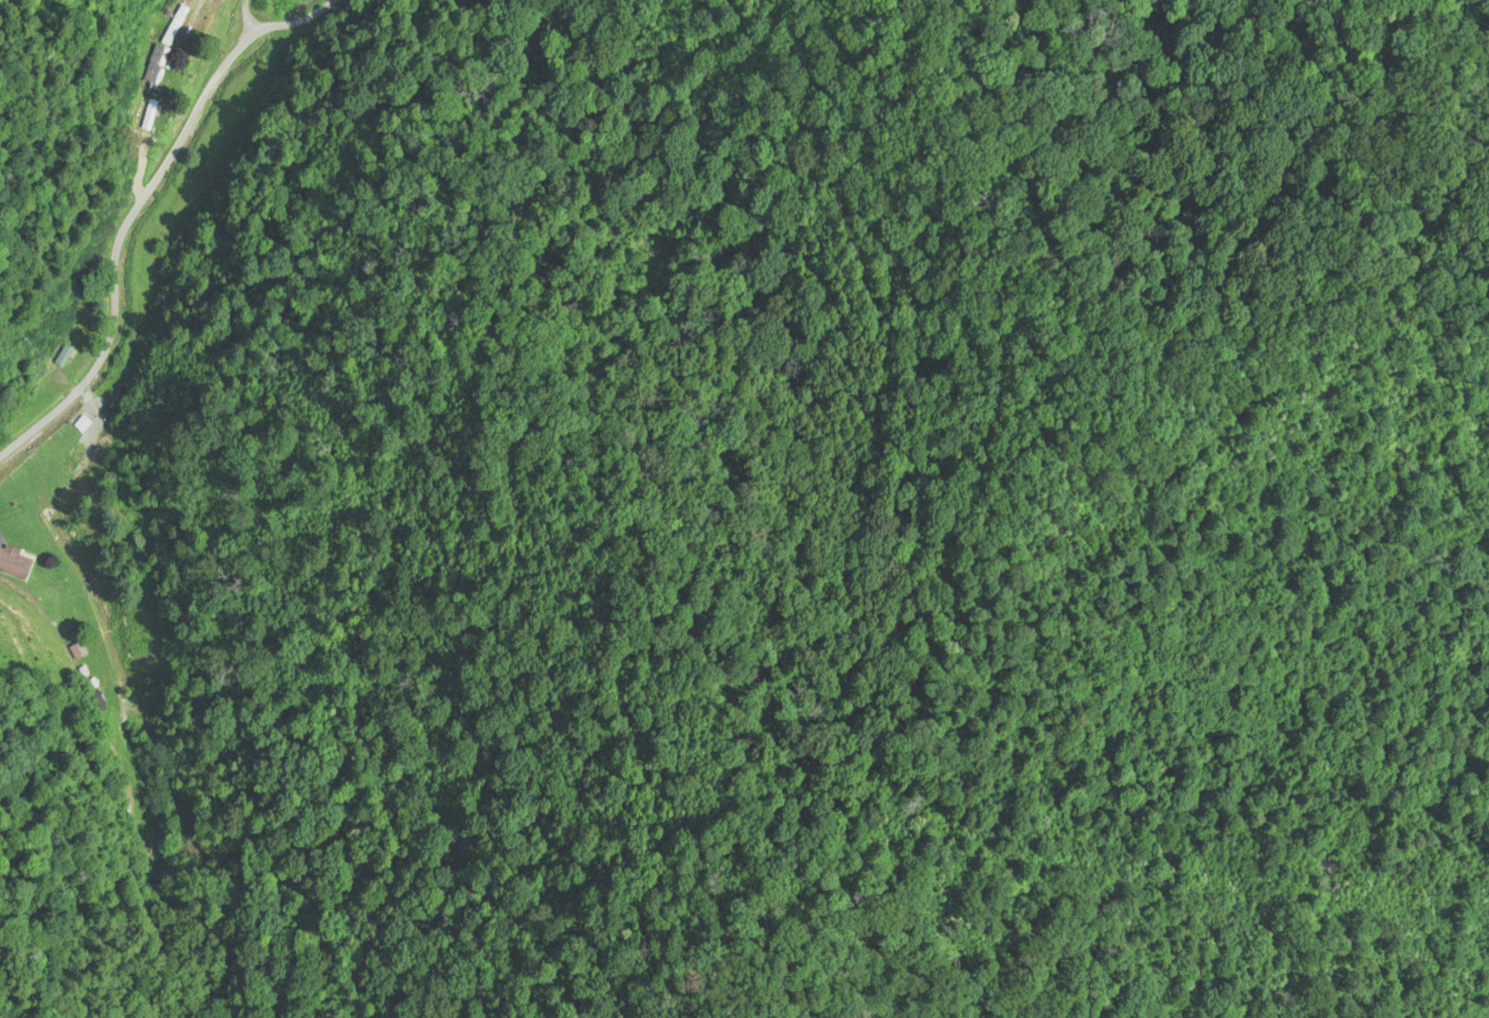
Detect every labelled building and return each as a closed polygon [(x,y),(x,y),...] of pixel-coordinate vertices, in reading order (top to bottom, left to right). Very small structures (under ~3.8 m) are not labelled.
[(161,89),(174,49),(156,43),(143,83),(161,89)] [(134,127),(155,132),(162,100),(141,95),(134,127)] [(65,368),(77,351),(67,344),(55,361),(65,368)] [(36,558),(7,547),(6,549),(0,547),(0,571),(27,582),(36,558)] [(89,655),(82,641),(69,648),(76,661),(89,655)]
